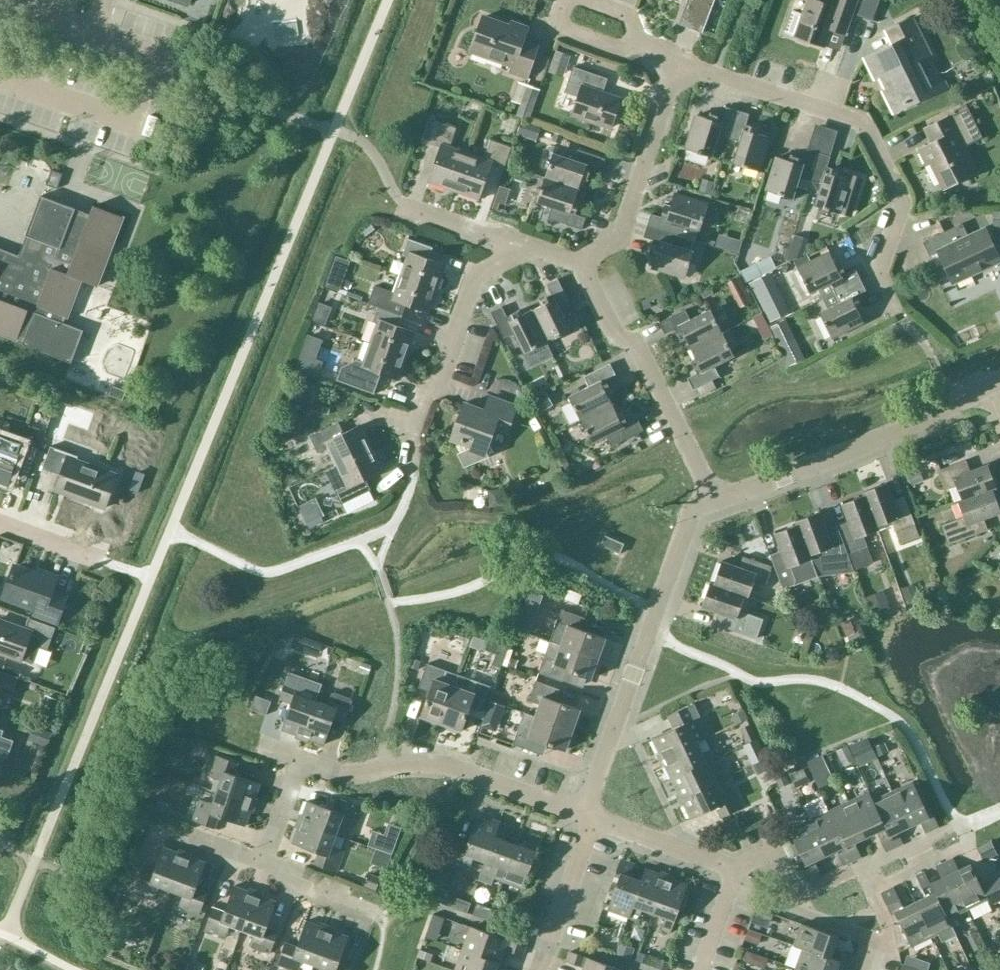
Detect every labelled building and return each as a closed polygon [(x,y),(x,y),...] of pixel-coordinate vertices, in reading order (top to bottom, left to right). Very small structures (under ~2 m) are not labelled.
[(847,26),(856,0),(840,0),(837,8),(815,0),(808,0),(795,35),(824,46),(837,50),(847,26)] [(483,16),(470,51),(512,66),(509,72),(525,78),(536,47),(521,41),(526,27),(511,22),(509,26),(483,16)] [(878,78),(894,109),(929,91),(915,61),(929,54),(911,18),(886,30),(893,44),(866,57),(876,79),(878,78)] [(572,66),(567,81),(564,92),(578,96),(572,114),(610,127),(620,98),(594,90),(599,75),(572,66)] [(539,89),(527,84),(516,115),(528,120),(539,89)] [(729,138),(737,110),(725,106),(722,117),(709,113),(707,118),(696,114),(686,149),(711,156),(718,135),(729,138)] [(946,118),(947,118),(925,129),(932,143),(919,150),(926,165),(930,163),(943,188),(976,171),(963,147),(982,137),(967,108),(946,118)] [(749,114),(737,110),(729,138),(739,141),(732,163),(758,171),(768,137),(757,133),(759,128),(745,124),(749,114)] [(428,182),(453,191),(466,152),(449,146),(456,128),(435,120),(427,143),(440,147),(428,182)] [(466,152),(453,191),(477,200),(490,164),(503,169),(511,147),(490,139),(484,158),(466,152)] [(544,177),(578,188),(581,178),(586,180),(591,167),(601,170),(605,158),(577,149),(574,160),(552,152),(544,177)] [(810,180),(818,152),(807,149),(803,159),(790,155),(788,160),(777,157),(767,191),(793,199),(797,186),(807,189),(810,180)] [(818,152),(810,180),(820,184),(813,205),(839,213),(851,212),(862,178),(850,174),(848,179),(838,176),(840,171),(827,166),(830,156),(818,152)] [(62,173),(51,170),(46,185),(57,189),(62,173)] [(574,199),(578,188),(544,177),(536,202),(551,207),(547,218),(581,229),(585,217),(575,214),(579,200),(574,199)] [(650,213),(646,225),(675,234),(678,223),(699,230),(707,204),(673,194),(670,205),(665,203),(661,217),(650,213)] [(16,339),(16,338),(23,340),(22,344),(71,363),(83,330),(64,322),(66,316),(66,317),(80,280),(96,286),(111,248),(123,216),(93,205),(90,214),(41,195),(25,235),(26,236),(18,255),(0,248),(0,333),(16,339)] [(812,211),(803,209),(799,222),(808,224),(812,211)] [(929,256),(930,256),(935,267),(944,263),(953,282),(998,260),(984,229),(968,237),(961,223),(923,242),(929,256)] [(675,234),(646,225),(643,237),(653,240),(649,253),(654,255),(651,266),(685,276),(693,251),(671,244),(675,234)] [(401,276),(437,289),(446,264),(428,258),(432,247),(408,238),(402,254),(408,256),(401,276)] [(829,283),(834,293),(860,280),(855,269),(845,274),(839,261),(834,263),(829,253),(797,269),(809,293),(829,283)] [(776,268),(770,256),(756,263),(757,264),(741,272),(746,283),(776,268)] [(377,306),(401,315),(405,305),(428,313),(437,289),(401,276),(394,295),(382,291),(377,306)] [(748,289),(741,276),(724,284),(729,293),(740,288),(742,292),(748,289)] [(767,288),(761,276),(750,282),(756,294),(767,288)] [(540,305),(531,310),(546,342),(570,330),(560,310),(570,305),(557,279),(546,284),(551,294),(538,300),(540,305)] [(834,293),(825,297),(830,307),(819,312),(830,336),(862,321),(857,310),(862,308),(856,295),(866,291),(860,280),(834,293)] [(332,308),(319,303),(312,320),(325,325),(332,308)] [(370,343),(407,356),(415,332),(397,325),(401,315),(377,306),(371,321),(377,323),(370,343)] [(546,342),(531,310),(521,315),(519,310),(506,316),(501,306),(490,312),(503,338),(513,333),(523,353),(546,342)] [(685,339),(690,349),(722,332),(710,309),(690,319),(685,309),(658,322),(664,334),(674,329),(680,341),(685,339)] [(766,326),(760,314),(749,320),(755,331),(766,326)] [(722,332),(690,349),(695,358),(690,361),(696,373),(686,378),(692,389),(718,376),(713,366),(733,356),(722,332)] [(398,380),(407,356),(370,343),(363,362),(356,359),(341,367),(336,380),(373,393),(376,384),(380,374),(398,380)] [(568,396),(579,420),(611,404),(606,394),(611,392),(605,379),(615,374),(609,363),(583,376),(588,386),(568,396)] [(320,381),(302,374),(293,397),(311,404),(320,381)] [(124,390),(111,385),(107,394),(120,399),(124,390)] [(483,411),(464,404),(451,437),(451,438),(464,466),(487,455),(485,450),(494,426),(506,431),(515,407),(488,397),(483,411)] [(611,404),(579,420),(591,443),(605,436),(610,446),(642,430),(637,419),(627,424),(621,411),(616,413),(611,404)] [(327,446),(336,464),(371,448),(360,424),(343,432),(338,422),(314,433),(322,449),(327,446)] [(26,476),(36,448),(8,438),(3,451),(0,450),(0,482),(6,484),(11,470),(26,476)] [(104,508),(116,474),(76,459),(78,456),(50,445),(41,468),(60,475),(55,490),(104,508)] [(371,448),(336,464),(345,483),(339,486),(347,501),(370,489),(365,479),(382,471),(371,448)] [(992,489),(996,488),(987,465),(969,471),(965,460),(937,470),(944,490),(955,485),(960,500),(961,500),(992,489)] [(862,492),(863,495),(864,495),(876,526),(891,520),(899,543),(919,536),(903,496),(892,500),(886,483),(862,492)] [(992,489),(961,500),(960,500),(957,501),(962,516),(941,525),(948,544),(987,529),(983,518),(999,512),(999,511),(992,489)] [(847,554),(853,570),(872,562),(862,535),(878,530),(876,526),(864,495),(863,495),(841,504),(848,521),(837,525),(847,554)] [(796,524),(814,572),(816,576),(817,576),(816,572),(830,566),(833,573),(851,566),(836,526),(825,530),(819,512),(795,521),(796,524)] [(814,572),(796,524),(774,533),(781,550),(769,555),(782,588),(794,584),(795,579),(814,572)] [(623,544),(604,535),(599,545),(619,554),(623,544)] [(709,583),(747,597),(753,582),(764,585),(771,566),(742,556),(738,567),(720,561),(713,584),(709,582),(709,583)] [(57,623),(66,597),(51,591),(56,576),(39,570),(37,575),(13,567),(2,597),(35,609),(33,614),(57,623)] [(747,597),(709,583),(701,606),(718,612),(714,624),(756,638),(762,619),(738,610),(743,596),(747,597)] [(528,589),(524,602),(536,607),(541,593),(528,589)] [(578,604),(581,594),(568,589),(564,598),(578,604)] [(890,609),(883,590),(865,597),(872,616),(890,609)] [(560,645),(597,658),(604,638),(580,629),(584,617),(560,609),(553,629),(564,633),(560,645)] [(55,627),(29,617),(25,628),(0,619),(0,653),(20,660),(27,642),(47,650),(55,627)] [(597,658),(560,645),(556,657),(545,653),(537,673),(561,681),(566,669),(590,678),(597,658)] [(375,660),(365,657),(360,670),(370,674),(375,660)] [(421,661),(412,657),(407,670),(416,673),(421,661)] [(420,716),(440,723),(454,686),(459,675),(446,670),(426,663),(417,687),(429,691),(420,716)] [(2,687),(12,690),(17,677),(0,670),(0,691),(2,687)] [(301,739),(315,700),(303,696),(307,683),(287,676),(279,698),(290,702),(281,729),(295,734),(294,736),(301,739)] [(454,686),(440,723),(461,730),(469,706),(481,710),(490,686),(470,679),(466,690),(454,686)] [(535,716),(572,729),(579,709),(555,700),(559,689),(535,680),(528,700),(539,704),(535,716)] [(327,704),(315,700),(301,739),(308,741),(309,738),(323,744),(333,717),(344,721),(352,699),(331,692),(327,704)] [(710,736),(694,703),(667,715),(673,728),(652,738),(658,752),(656,753),(659,760),(696,742),(710,736)] [(748,719),(743,709),(731,714),(736,724),(748,719)] [(572,729),(535,716),(530,728),(519,724),(512,744),(536,752),(540,741),(565,749),(572,729)] [(756,738),(750,723),(739,728),(746,742),(756,738)] [(7,758),(14,740),(2,736),(4,730),(0,729),(0,755),(7,758)] [(867,738),(848,746),(853,758),(872,750),(867,738)] [(702,753),(696,742),(659,760),(662,766),(664,765),(671,778),(717,756),(713,748),(702,753)] [(888,751),(884,742),(873,748),(877,756),(888,751)] [(220,780),(216,791),(254,805),(257,798),(254,797),(259,783),(233,773),(237,762),(215,754),(207,775),(220,780)] [(675,793),(678,799),(715,782),(710,770),(721,765),(717,756),(671,778),(677,792),(675,793)] [(771,768),(766,758),(752,764),(757,774),(771,768)] [(827,775),(821,761),(808,766),(815,781),(827,775)] [(809,782),(803,768),(789,774),(795,788),(809,782)] [(892,791),(908,826),(919,820),(925,832),(938,826),(932,814),(928,815),(912,781),(892,791)] [(721,793),(715,782),(678,799),(681,805),(683,804),(690,818),(715,806),(720,817),(742,807),(732,787),(721,793)] [(254,805),(216,791),(212,803),(199,799),(192,820),(214,827),(218,816),(245,825),(250,811),(252,811),(254,805)] [(897,831),(908,826),(892,791),(872,800),(894,847),(902,843),(897,831)] [(885,851),(894,847),(872,800),(868,792),(848,801),(864,836),(876,831),(885,851)] [(299,813),(296,820),(335,834),(339,822),(352,827),(359,806),(337,798),(333,809),(307,800),(301,814),(299,813)] [(848,801),(828,811),(852,860),(860,856),(853,841),(864,836),(848,801)] [(169,811),(155,806),(152,815),(166,820),(169,811)] [(852,860),(828,811),(808,820),(825,855),(836,850),(843,865),(852,860)] [(473,856),(484,860),(498,824),(499,821),(492,819),(491,821),(476,817),(467,843),(456,839),(447,861),(468,868),(473,856)] [(335,834),(296,820),(294,827),(296,828),(291,842),(317,852),(313,863),(336,871),(343,850),(331,846),(335,834)] [(825,855),(808,820),(788,830),(804,863),(800,865),(808,881),(820,875),(813,860),(825,855)] [(498,824),(484,860),(480,872),(502,879),(514,843),(502,839),(507,827),(498,824)] [(514,843),(502,879),(522,887),(540,839),(530,835),(526,847),(514,843)] [(170,889),(184,851),(178,849),(177,851),(162,846),(152,872),(141,868),(133,890),(154,898),(159,885),(170,889)] [(191,854),(184,851),(170,889),(182,894),(177,906),(198,914),(206,892),(195,888),(205,862),(190,856),(191,854)] [(966,909),(986,899),(990,906),(999,902),(999,876),(999,875),(980,885),(970,864),(958,870),(952,858),(944,862),(966,909)] [(641,881),(640,880),(629,876),(633,864),(620,859),(615,872),(619,874),(607,909),(627,916),(631,905),(632,905),(641,881)] [(946,918),(947,918),(966,909),(944,862),(935,866),(941,878),(930,883),(946,918)] [(631,905),(627,916),(627,917),(637,920),(641,908),(653,912),(666,874),(660,871),(659,874),(645,869),(640,880),(641,881),(632,905),(631,905)] [(925,896),(914,901),(931,936),(938,933),(942,942),(955,936),(951,926),(947,918),(946,918),(930,883),(924,872),(915,876),(925,896)] [(673,876),(666,874),(653,912),(664,917),(660,929),(669,932),(687,884),(672,879),(673,876)] [(241,929),(255,890),(249,888),(248,890),(233,885),(224,911),(212,907),(204,929),(225,937),(229,924),(241,929)] [(448,889),(437,885),(432,899),(468,912),(471,903),(446,894),(448,889)] [(911,946),(931,936),(914,901),(903,907),(893,887),(880,893),(890,914),(894,912),(911,946)] [(262,893),(255,890),(241,929),(253,933),(248,945),(269,953),(277,931),(266,927),(275,901),(261,895),(262,893)] [(770,913),(755,908),(750,922),(765,927),(770,913)] [(327,925),(321,923),(320,926),(305,920),(296,946),(284,942),(276,964),(292,969),(298,969),(302,959),(313,964),(327,925)] [(802,947),(851,965),(854,956),(833,948),(837,936),(801,923),(793,945),(802,948),(802,947)] [(327,925),(313,964),(325,968),(324,969),(348,969),(349,966),(338,962),(348,936),(333,930),(334,928),(327,925)] [(470,926),(461,949),(499,962),(503,949),(521,955),(524,946),(470,926)] [(762,934),(747,929),(744,940),(759,945),(762,934)] [(802,948),(795,968),(800,969),(835,969),(838,969),(849,969),(851,965),(802,947),(802,948)] [(454,969),(455,969),(496,969),(499,962),(461,949),(454,969)] [(569,951),(565,961),(583,967),(582,969),(622,969),(569,951)] [(190,962),(187,969),(202,969),(203,967),(190,962)]
